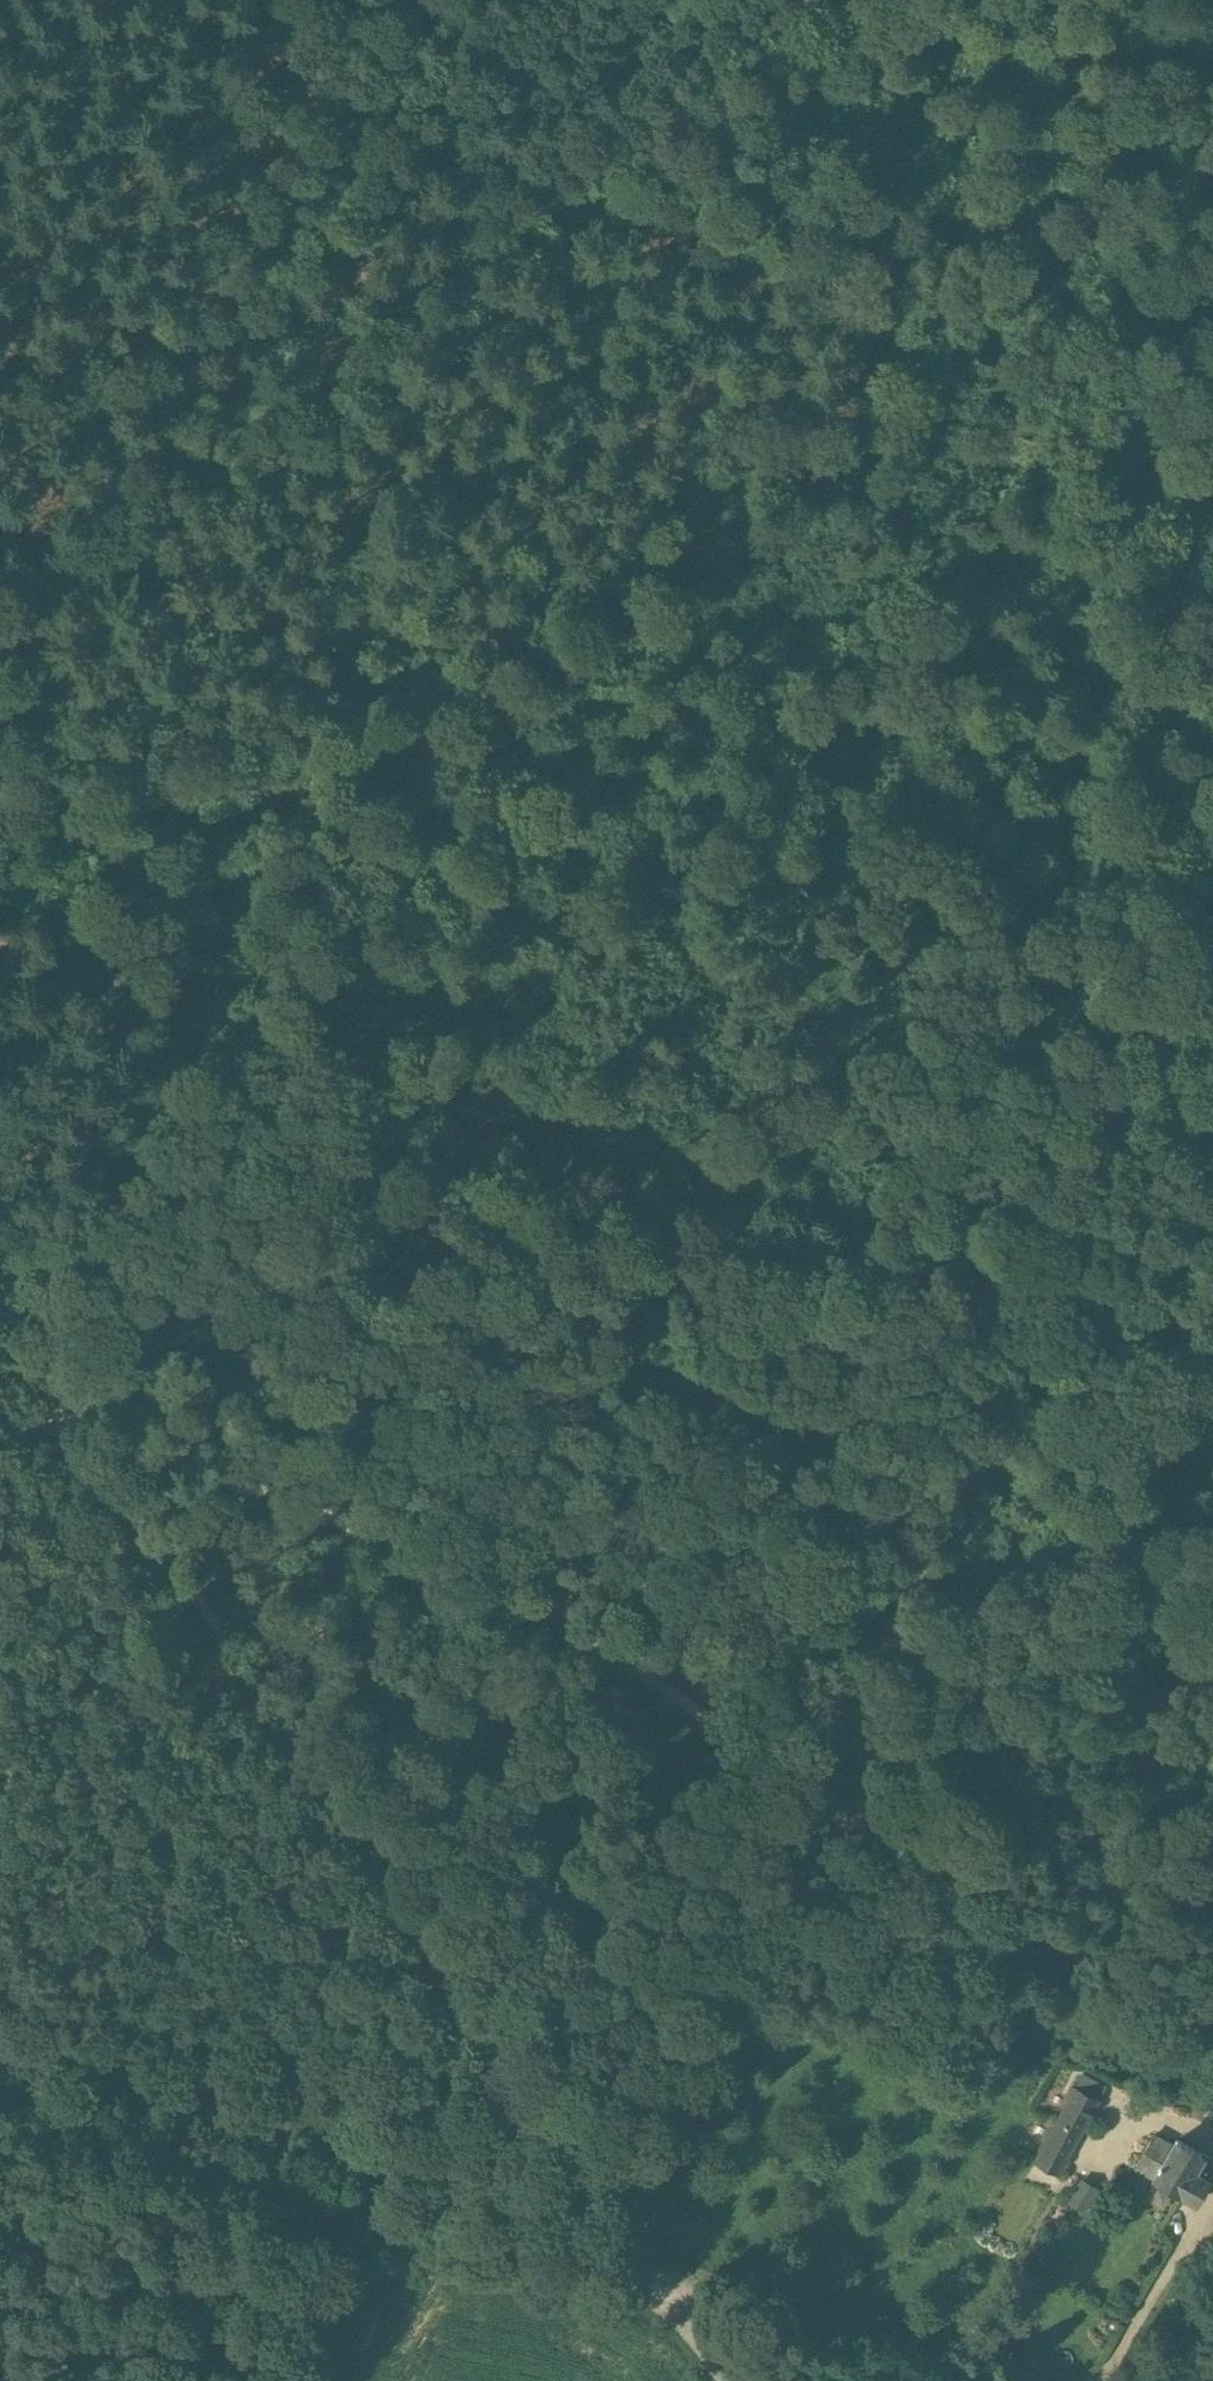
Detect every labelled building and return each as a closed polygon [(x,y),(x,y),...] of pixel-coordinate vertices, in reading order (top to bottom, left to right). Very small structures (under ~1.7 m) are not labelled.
[(1076,2087),(1037,2158),(1061,2171),(1099,2100),(1076,2087)] [(1154,2135),(1135,2167),(1197,2203),(1209,2183),(1210,2184),(1212,2179),(1212,2159),(1204,2154),(1202,2157),(1178,2142),(1175,2147),(1154,2135)] [(1087,2211),(1098,2186),(1080,2178),(1069,2202),(1087,2211)]
